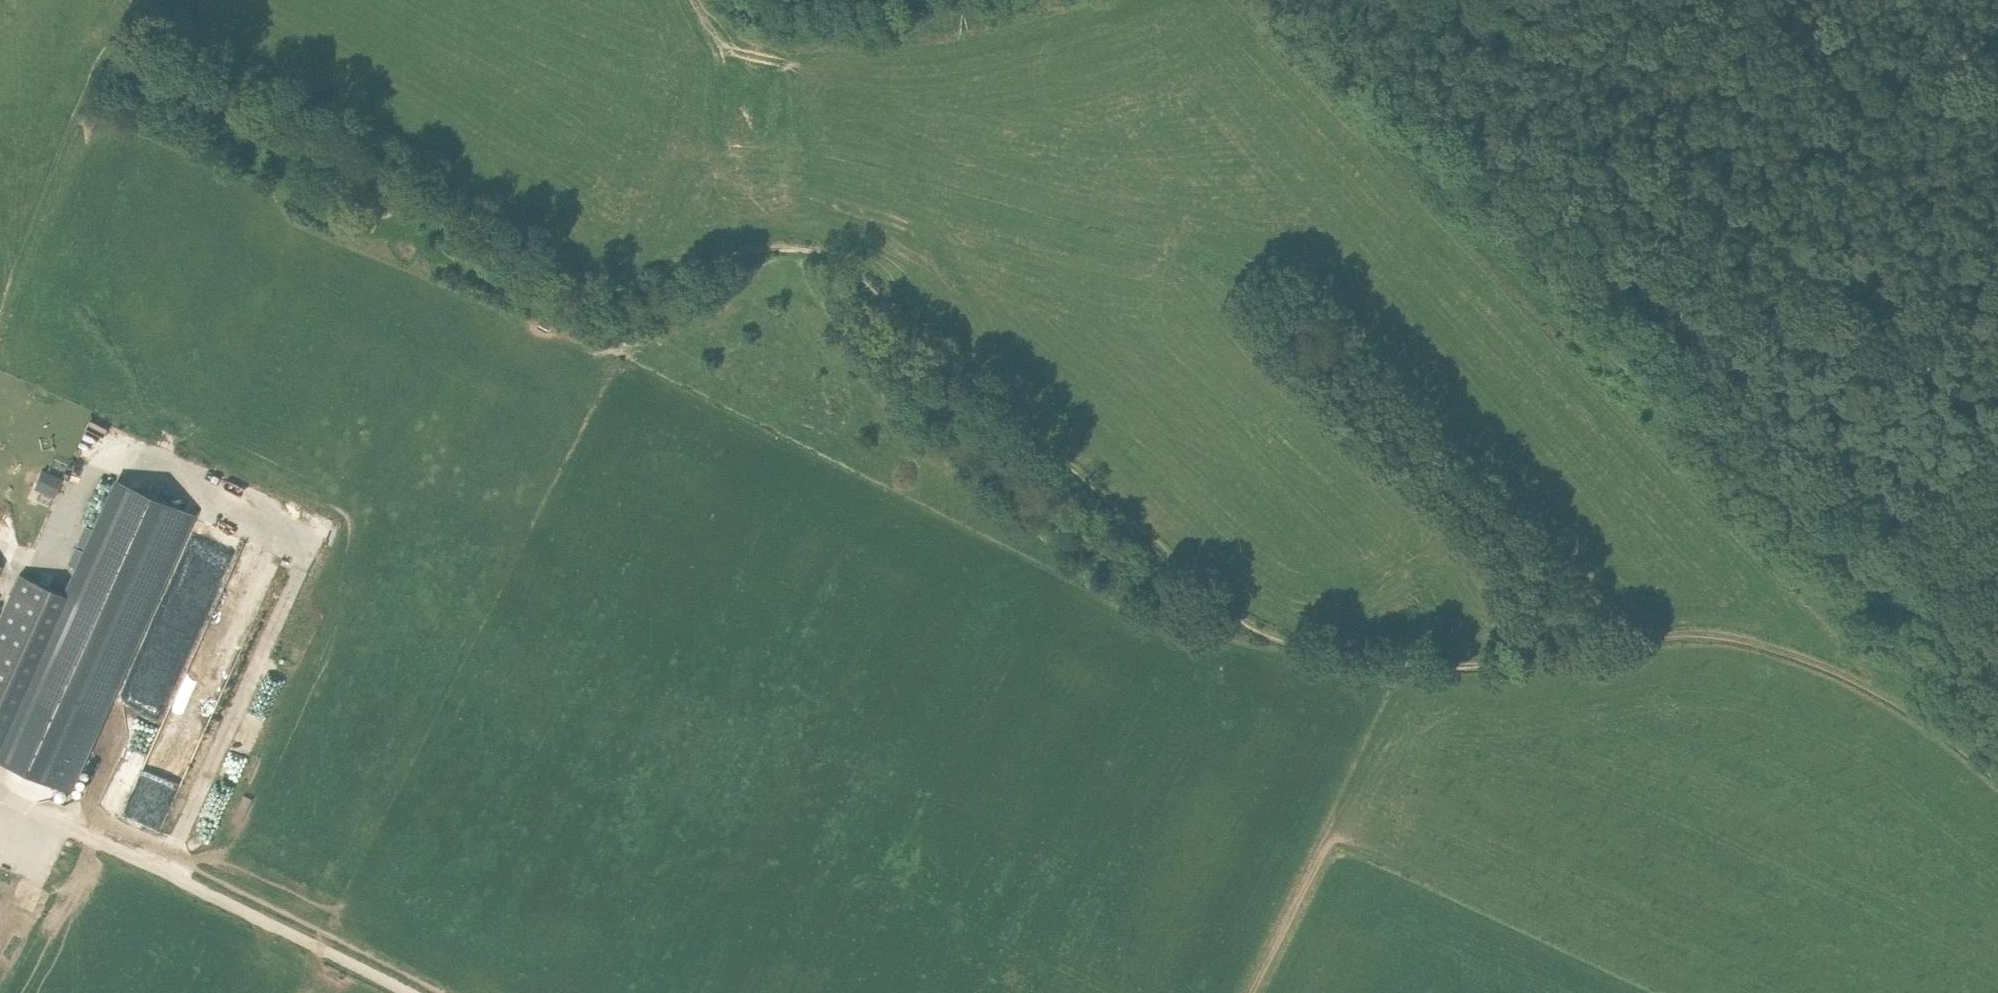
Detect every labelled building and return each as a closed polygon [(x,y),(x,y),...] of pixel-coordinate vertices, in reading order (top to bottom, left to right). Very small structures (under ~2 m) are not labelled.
[(34,490),(54,499),(63,480),(42,470),(34,490)] [(24,771),(80,796),(203,520),(147,495),(37,743),(24,771)] [(77,599),(20,574),(0,619),(0,760),(4,762),(77,599)] [(140,704),(166,714),(192,649),(193,650),(196,642),(176,634),(157,681),(160,682),(154,698),(144,694),(140,704)] [(148,768),(132,814),(167,826),(202,728),(186,722),(177,746),(176,745),(166,774),(148,768)]
